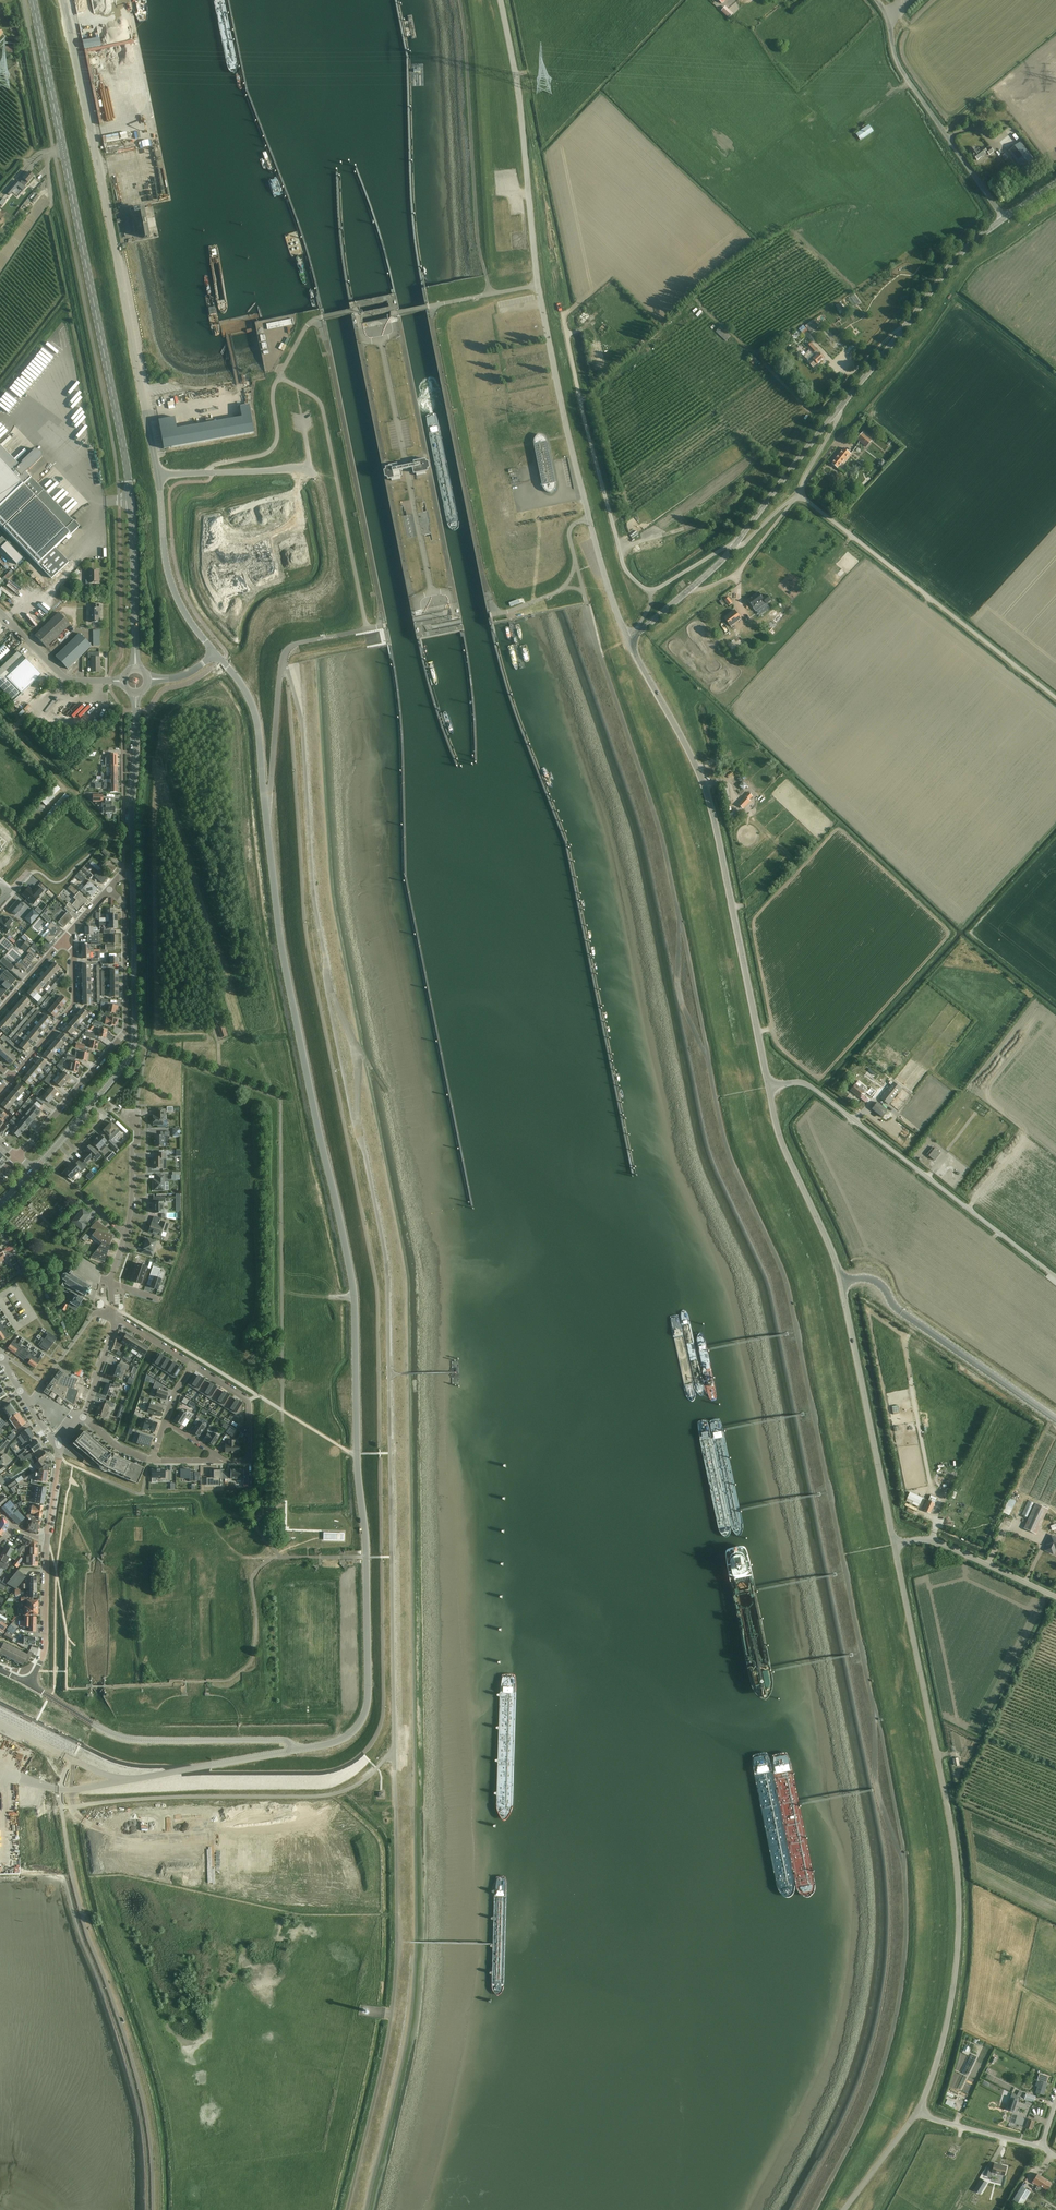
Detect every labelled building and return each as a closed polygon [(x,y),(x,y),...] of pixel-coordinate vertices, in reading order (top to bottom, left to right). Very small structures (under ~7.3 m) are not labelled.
[(729,18),(733,14),(726,7),(722,11),(729,18)] [(85,47),(93,81),(96,80),(88,47),(85,47)] [(861,140),(873,131),(869,125),(857,134),(861,140)] [(1014,131),(1011,134),(1017,142),(1020,140),(1014,131)] [(104,144),(105,151),(125,149),(125,142),(104,144)] [(1020,142),(1008,152),(1022,169),(1034,160),(1020,142)] [(973,156),(977,160),(987,152),(989,155),(994,152),(990,147),(986,151),(984,147),(980,150),(979,149),(976,150),(974,147),(970,150),(974,156),(973,156)] [(20,182),(23,184),(25,186),(34,176),(29,172),(20,182)] [(17,181),(12,187),(7,193),(5,195),(8,197),(10,195),(20,183),(17,181)] [(34,203),(39,196),(36,194),(35,193),(30,198),(32,199),(31,201),(34,203)] [(137,227),(149,227),(149,219),(137,219),(137,227)] [(489,306),(492,315),(498,313),(496,304),(489,306)] [(532,307),(517,308),(518,315),(533,313),(532,307)] [(517,310),(504,311),(504,318),(518,317),(517,310)] [(291,317),(267,322),(268,327),(292,323),(291,317)] [(813,319),(805,326),(807,328),(810,333),(818,326),(815,322),(813,319)] [(803,335),(808,330),(803,325),(799,329),(803,335)] [(716,332),(726,341),(731,336),(721,326),(716,332)] [(811,343),(807,347),(813,354),(817,350),(811,343)] [(813,354),(806,360),(808,362),(813,368),(813,367),(817,364),(824,358),(819,353),(816,357),(813,354)] [(757,364),(760,361),(754,355),(751,358),(757,364)] [(265,377),(264,371),(254,373),(256,379),(265,377)] [(251,373),(241,375),(242,382),(253,380),(251,373)] [(11,408),(18,400),(7,390),(0,398),(0,399),(11,408)] [(175,417),(158,420),(163,449),(164,449),(172,447),(254,433),(251,416),(249,405),(240,407),(242,418),(214,423),(213,419),(206,420),(206,424),(177,429),(175,417)] [(6,432),(11,426),(9,424),(3,430),(6,432)] [(863,432),(857,439),(866,447),(872,440),(863,432)] [(542,436),(539,435),(537,437),(535,439),(534,442),(534,445),(534,446),(538,464),(543,486),(544,489),(546,492),(548,493),(551,494),(553,492),(555,490),(556,487),(556,484),(552,463),(551,461),(548,442),(546,440),(545,437),(542,436)] [(52,579),(54,581),(57,577),(58,578),(64,572),(66,570),(65,569),(63,571),(61,570),(69,562),(55,548),(70,534),(71,535),(79,527),(74,521),(73,522),(31,477),(27,474),(40,459),(42,457),(42,455),(42,453),(40,451),(39,450),(36,450),(34,450),(32,452),(19,466),(0,445),(0,525),(52,579)] [(24,447),(14,457),(16,459),(26,450),(24,447)] [(837,458),(832,464),(838,468),(842,463),(843,464),(851,454),(844,448),(836,458),(837,458)] [(407,466),(398,468),(397,463),(389,465),(389,467),(386,468),(386,470),(384,471),(386,477),(388,477),(388,480),(392,479),(392,481),(401,479),(399,471),(407,469),(408,469),(413,468),(414,474),(417,474),(417,476),(426,474),(425,472),(429,472),(428,469),(430,468),(429,462),(427,462),(426,459),(423,460),(422,458),(414,460),(415,465),(407,466)] [(40,485),(50,475),(48,473),(38,483),(40,485)] [(402,504),(405,504),(406,513),(413,512),(410,498),(401,500),(402,504)] [(75,501),(65,510),(66,512),(76,503),(75,501)] [(429,521),(422,522),(423,533),(430,532),(429,521)] [(660,539),(647,543),(649,549),(662,546),(660,539)] [(12,548),(7,542),(1,548),(6,554),(11,559),(14,562),(17,565),(19,562),(23,559),(17,553),(12,548)] [(89,570),(89,580),(86,580),(86,584),(89,584),(89,583),(99,583),(99,570),(89,570)] [(771,600),(770,599),(767,595),(763,598),(758,592),(748,600),(753,608),(764,600),(766,604),(771,600)] [(725,600),(729,606),(733,603),(729,597),(725,600)] [(96,622),(100,622),(99,605),(92,605),(92,609),(90,609),(90,622),(96,622)] [(735,610),(724,618),(731,627),(741,619),(735,610)] [(46,648),(70,624),(59,613),(35,636),(46,648)] [(68,669),(92,646),(80,634),(56,657),(68,669)] [(733,647),(741,641),(739,638),(731,644),(733,647)] [(0,648),(0,660),(2,658),(9,651),(3,645),(0,648)] [(18,652),(5,665),(12,673),(22,664),(22,663),(26,660),(24,658),(24,657),(18,652)] [(91,658),(91,672),(99,672),(99,665),(100,665),(100,657),(99,657),(99,652),(88,652),(88,658),(91,658)] [(6,694),(13,702),(21,694),(14,686),(6,679),(6,678),(12,673),(5,665),(0,669),(0,688),(6,694)] [(31,689),(27,694),(33,698),(37,693),(31,689)] [(110,767),(117,767),(117,754),(110,754),(110,758),(105,758),(105,765),(102,765),(102,767),(110,767)] [(50,793),(41,801),(45,805),(54,797),(50,793)] [(749,800),(752,796),(748,793),(745,796),(745,797),(739,804),(743,808),(749,801),(749,800)] [(59,810),(70,799),(65,794),(54,805),(55,806),(49,811),(50,812),(47,814),(48,814),(43,819),(46,822),(58,809),(59,810)] [(111,801),(102,801),(100,801),(100,805),(102,805),(102,807),(103,807),(103,810),(102,813),(106,813),(115,813),(115,807),(111,807),(111,801)] [(6,845),(0,851),(0,859),(10,848),(6,845)] [(108,858),(111,855),(104,849),(102,852),(108,858)] [(104,868),(111,874),(116,868),(107,860),(105,863),(107,864),(104,868)] [(96,878),(103,884),(108,878),(99,870),(100,868),(93,862),(91,864),(90,864),(98,871),(97,872),(94,876),(96,878)] [(84,867),(81,870),(87,876),(91,872),(84,867)] [(87,876),(81,870),(77,875),(84,880),(87,876)] [(77,875),(71,882),(74,884),(79,877),(77,875)] [(84,890),(82,893),(86,897),(88,894),(92,897),(98,889),(89,881),(83,889),(84,890)] [(67,888),(75,894),(78,891),(71,885),(67,888)] [(29,887),(23,894),(34,904),(40,897),(39,896),(44,891),(38,886),(33,891),(29,887)] [(66,900),(72,897),(67,888),(58,893),(62,900),(65,898),(66,900)] [(67,905),(67,906),(73,910),(75,908),(76,908),(75,909),(76,910),(76,909),(79,911),(88,901),(82,896),(83,895),(79,892),(74,898),(77,901),(73,906),(69,903),(67,905)] [(17,900),(9,910),(15,915),(24,905),(17,900)] [(50,916),(57,907),(55,906),(51,911),(49,909),(46,913),(50,916)] [(100,918),(100,922),(103,921),(117,921),(117,914),(113,915),(113,909),(107,909),(107,918),(100,918)] [(31,924),(39,915),(33,910),(25,919),(31,924)] [(67,912),(58,922),(64,928),(69,923),(68,922),(69,920),(70,921),(73,918),(67,912)] [(0,920),(0,929),(6,934),(11,928),(9,926),(13,922),(8,917),(5,920),(6,920),(4,922),(1,919),(0,920)] [(50,931),(44,938),(50,943),(57,935),(58,936),(62,932),(55,925),(56,924),(53,921),(52,923),(52,922),(47,928),(50,931)] [(87,942),(91,942),(92,942),(99,942),(99,931),(98,931),(98,929),(96,927),(93,927),(85,927),(85,935),(87,935),(87,942)] [(18,931),(9,941),(14,945),(23,935),(18,931)] [(0,941),(0,944),(8,952),(14,945),(4,937),(0,941)] [(26,941),(21,947),(25,951),(30,945),(26,941)] [(31,947),(35,950),(39,953),(41,950),(34,944),(31,947)] [(34,952),(35,950),(31,947),(27,952),(29,954),(22,961),(21,959),(15,966),(20,970),(22,968),(25,971),(32,963),(30,961),(32,959),(33,959),(35,957),(34,956),(36,954),(34,952)] [(0,961),(0,962),(10,971),(14,967),(3,957),(0,961)] [(49,967),(55,973),(60,968),(54,962),(49,967)] [(45,972),(51,978),(55,973),(49,967),(45,972)] [(1,975),(12,985),(16,980),(5,970),(3,972),(1,975)] [(51,978),(45,972),(40,978),(49,985),(51,983),(48,981),(51,978)] [(7,990),(12,985),(1,975),(0,976),(0,983),(7,990)] [(49,985),(40,978),(36,983),(42,988),(44,985),(47,987),(49,985)] [(42,988),(36,983),(32,988),(38,993),(42,988)] [(38,993),(32,988),(27,993),(33,998),(38,993)] [(20,1001),(26,1006),(30,1001),(24,996),(20,1001)] [(57,1001),(63,1006),(68,1001),(61,996),(57,1001)] [(26,1006),(20,1001),(15,1006),(21,1011),(26,1006)] [(52,1006),(59,1011),(63,1006),(57,1001),(52,1006)] [(117,1010),(118,1006),(110,1004),(108,1012),(115,1013),(116,1010),(117,1010)] [(11,1011),(17,1016),(21,1011),(15,1006),(11,1011)] [(59,1011),(52,1006),(48,1011),(54,1017),(59,1011)] [(82,1009),(78,1014),(81,1017),(84,1020),(88,1014),(82,1009)] [(6,1016),(12,1021),(17,1016),(11,1011),(6,1016)] [(78,1014),(73,1019),(80,1024),(82,1026),(84,1028),(86,1030),(88,1028),(81,1022),(84,1020),(81,1017),(78,1014)] [(45,1015),(41,1020),(47,1025),(52,1020),(45,1015)] [(2,1021),(8,1026),(12,1021),(6,1016),(2,1021)] [(118,1019),(107,1017),(106,1024),(115,1026),(116,1023),(117,1023),(118,1019)] [(72,1027),(76,1029),(80,1024),(73,1019),(69,1024),(72,1027)] [(37,1025),(43,1030),(47,1025),(41,1020),(37,1025)] [(72,1027),(69,1024),(65,1029),(71,1035),(76,1029),(72,1027)] [(32,1030),(39,1036),(43,1030),(37,1025),(32,1030)] [(106,1038),(107,1030),(99,1028),(98,1033),(100,1033),(99,1036),(106,1038)] [(39,1036),(32,1030),(28,1035),(34,1041),(39,1036)] [(57,1038),(64,1044),(68,1038),(62,1033),(57,1038)] [(34,1041),(28,1035),(24,1041),(30,1046),(34,1041)] [(64,1044),(57,1038),(53,1044),(59,1049),(64,1044)] [(96,1049),(98,1042),(89,1040),(89,1044),(90,1044),(90,1048),(96,1049)] [(30,1046),(24,1041),(19,1046),(26,1051),(30,1046)] [(48,1049),(55,1054),(59,1049),(53,1044),(48,1049)] [(55,1054),(48,1049),(44,1055),(50,1060),(55,1054)] [(1,1056),(6,1060),(11,1054),(6,1050),(1,1056)] [(75,1056),(75,1058),(80,1059),(87,1060),(88,1053),(80,1052),(76,1051),(75,1056)] [(11,1054),(6,1060),(11,1065),(17,1059),(11,1054)] [(36,1064),(42,1069),(47,1063),(41,1058),(36,1064)] [(79,1065),(79,1063),(71,1061),(70,1063),(70,1067),(69,1070),(71,1070),(77,1072),(79,1065)] [(32,1069),(38,1074),(42,1069),(36,1064),(32,1069)] [(27,1074),(33,1080),(38,1074),(32,1069),(27,1074)] [(56,1075),(57,1075),(66,1082),(70,1077),(64,1072),(61,1074),(59,1072),(56,1075)] [(33,1080),(27,1074),(22,1080),(29,1085),(33,1080)] [(66,1082),(57,1075),(54,1079),(55,1082),(61,1088),(66,1082)] [(881,1098),(889,1104),(901,1088),(893,1082),(881,1098)] [(15,1089),(21,1094),(26,1088),(20,1083),(15,1089)] [(855,1084),(850,1090),(859,1097),(864,1091),(855,1084)] [(878,1084),(872,1091),(875,1093),(881,1086),(878,1084)] [(47,1092),(53,1097),(58,1092),(51,1087),(47,1092)] [(10,1094),(17,1099),(21,1094),(15,1089),(10,1094)] [(53,1097),(47,1092),(42,1097),(49,1102),(53,1097)] [(17,1099),(10,1094),(6,1100),(9,1102),(12,1105),(17,1099)] [(39,1098),(38,1097),(35,1100),(41,1106),(44,1102),(39,1098)] [(26,1102),(24,1104),(37,1116),(37,1115),(39,1115),(40,1113),(40,1112),(41,1111),(34,1104),(32,1107),(28,1104),(31,1100),(29,1098),(26,1102)] [(9,1102),(6,1100),(1,1105),(7,1110),(12,1105),(9,1102)] [(872,1109),(882,1117),(888,1110),(878,1102),(872,1109)] [(28,1112),(26,1114),(33,1121),(33,1120),(37,1116),(24,1104),(22,1107),(28,1112)] [(33,1121),(26,1114),(22,1111),(20,1109),(18,1111),(24,1116),(21,1119),(29,1126),(33,1121)] [(153,1120),(152,1121),(152,1123),(153,1124),(153,1125),(159,1125),(159,1127),(167,1127),(167,1120),(165,1120),(165,1110),(155,1110),(155,1116),(153,1116),(153,1120)] [(24,1130),(17,1124),(11,1119),(9,1122),(15,1127),(11,1131),(18,1137),(24,1130)] [(21,1119),(17,1124),(24,1130),(28,1126),(29,1126),(21,1119)] [(110,1137),(117,1129),(111,1123),(103,1131),(110,1137)] [(155,1147),(163,1147),(163,1136),(169,1136),(169,1131),(161,1131),(161,1135),(155,1135),(155,1140),(154,1140),(154,1143),(155,1143),(155,1147)] [(107,1146),(109,1144),(116,1152),(119,1148),(110,1139),(108,1142),(100,1135),(97,1138),(97,1137),(95,1139),(95,1140),(92,1143),(99,1150),(104,1144),(107,1146)] [(98,1152),(97,1151),(90,1144),(84,1150),(87,1153),(81,1158),(83,1160),(86,1163),(91,1157),(92,1158),(98,1152)] [(935,1161),(941,1153),(933,1147),(927,1154),(935,1161)] [(113,1152),(106,1159),(109,1161),(111,1158),(114,1156),(115,1155),(113,1152)] [(154,1169),(163,1169),(162,1158),(166,1158),(166,1153),(157,1153),(157,1157),(153,1157),(153,1162),(154,1162),(154,1169)] [(81,1162),(79,1160),(75,1164),(74,1163),(68,1169),(67,1168),(63,1171),(71,1179),(79,1171),(81,1172),(86,1167),(81,1162)] [(153,1190),(164,1190),(164,1175),(157,1175),(157,1180),(153,1180),(153,1190)] [(154,1213),(163,1213),(163,1202),(165,1202),(165,1197),(156,1197),(156,1202),(153,1202),(154,1213)] [(86,1218),(89,1214),(82,1209),(72,1222),(82,1230),(88,1223),(84,1220),(86,1218)] [(102,1244),(111,1232),(96,1220),(90,1228),(97,1231),(92,1235),(102,1243),(102,1244)] [(148,1232),(159,1236),(161,1230),(167,1232),(170,1224),(160,1221),(159,1225),(152,1222),(148,1232)] [(102,1244),(102,1243),(90,1257),(104,1262),(111,1241),(115,1236),(111,1232),(102,1244)] [(76,1235),(71,1241),(75,1244),(79,1238),(76,1235)] [(141,1252),(153,1256),(154,1252),(153,1251),(155,1245),(156,1245),(156,1243),(156,1242),(147,1239),(144,1248),(143,1248),(141,1252)] [(21,1258),(17,1260),(20,1265),(25,1273),(29,1271),(24,1263),(21,1258)] [(138,1263),(132,1280),(141,1283),(147,1266),(138,1263)] [(153,1266),(149,1278),(153,1280),(151,1286),(150,1287),(158,1289),(161,1279),(163,1273),(159,1271),(160,1269),(153,1266)] [(63,1287),(74,1294),(75,1294),(83,1299),(84,1297),(85,1296),(86,1296),(85,1295),(87,1293),(88,1294),(87,1294),(88,1295),(88,1294),(89,1294),(90,1294),(89,1293),(90,1291),(91,1292),(91,1291),(91,1290),(90,1290),(89,1290),(90,1287),(91,1287),(91,1286),(91,1285),(90,1286),(90,1285),(89,1285),(88,1285),(89,1283),(87,1282),(86,1283),(83,1281),(82,1280),(82,1281),(79,1279),(80,1278),(79,1278),(78,1278),(75,1277),(76,1276),(75,1275),(75,1276),(72,1274),(71,1273),(73,1272),(68,1269),(66,1273),(65,1273),(65,1274),(63,1274),(62,1274),(62,1275),(61,1276),(61,1277),(62,1279),(61,1280),(62,1280),(59,1283),(63,1286),(63,1287)] [(68,1305),(67,1306),(76,1311),(80,1304),(81,1302),(83,1299),(75,1294),(74,1294),(73,1296),(72,1296),(70,1298),(72,1299),(68,1305)] [(8,1333),(5,1329),(0,1332),(0,1339),(1,1341),(9,1336),(12,1334),(10,1332),(8,1333)] [(49,1332),(47,1331),(45,1333),(48,1334),(44,1339),(52,1345),(57,1338),(49,1332)] [(127,1345),(132,1337),(126,1333),(121,1342),(127,1345)] [(138,1340),(132,1337),(127,1345),(132,1349),(138,1340)] [(52,1345),(44,1339),(42,1338),(40,1340),(43,1341),(39,1346),(47,1352),(52,1345)] [(138,1340),(132,1349),(138,1352),(143,1344),(138,1340)] [(13,1341),(8,1348),(14,1353),(20,1346),(22,1343),(19,1342),(18,1344),(13,1341)] [(149,1347),(143,1344),(138,1352),(144,1356),(149,1347)] [(20,1346),(14,1353),(21,1358),(27,1351),(28,1348),(26,1347),(25,1349),(20,1346)] [(27,1351),(21,1358),(28,1363),(33,1355),(35,1353),(33,1352),(31,1354),(27,1351)] [(156,1367),(163,1356),(164,1355),(161,1353),(160,1354),(156,1352),(152,1364),(156,1367)] [(33,1355),(28,1363),(35,1368),(40,1360),(42,1358),(40,1357),(38,1359),(33,1355)] [(166,1358),(163,1356),(156,1367),(163,1371),(169,1360),(170,1359),(167,1357),(166,1358)] [(172,1362),(169,1360),(163,1371),(169,1375),(176,1364),(176,1363),(173,1361),(172,1362)] [(113,1365),(109,1375),(114,1376),(118,1377),(121,1378),(123,1373),(124,1369),(127,1370),(128,1366),(120,1363),(118,1367),(113,1365)] [(179,1366),(176,1364),(169,1375),(176,1379),(182,1368),(183,1367),(179,1365),(179,1366)] [(60,1369),(43,1392),(48,1395),(52,1389),(65,1399),(69,1388),(73,1389),(77,1380),(63,1375),(64,1373),(60,1369)] [(201,1377),(198,1375),(197,1376),(194,1374),(187,1384),(194,1388),(201,1377)] [(201,1377),(194,1388),(200,1392),(207,1382),(204,1380),(204,1379),(201,1377)] [(155,1381),(153,1388),(154,1388),(153,1391),(157,1392),(155,1397),(165,1400),(168,1393),(162,1391),(162,1390),(163,1386),(155,1381)] [(114,1382),(113,1385),(106,1383),(103,1393),(111,1396),(115,1385),(119,1387),(120,1384),(114,1382)] [(207,1382),(200,1392),(207,1396),(214,1385),(211,1383),(210,1384),(207,1382)] [(214,1385),(207,1396),(213,1400),(219,1390),(216,1388),(217,1387),(214,1385)] [(219,1390),(213,1400),(219,1404),(226,1393),(223,1391),(223,1392),(219,1390)] [(225,1408),(232,1398),(229,1396),(230,1395),(226,1393),(219,1404),(225,1408)] [(235,1400),(232,1398),(225,1408),(232,1412),(239,1401),(236,1399),(235,1400)] [(95,1414),(105,1417),(109,1406),(113,1407),(114,1403),(106,1400),(105,1404),(100,1402),(98,1409),(97,1409),(95,1414)] [(239,1401),(232,1412),(238,1416),(241,1412),(243,1412),(243,1404),(242,1404),(242,1403),(239,1401)] [(2,1409),(10,1419),(17,1413),(17,1412),(10,1403),(2,1409)] [(160,1416),(162,1408),(150,1404),(147,1412),(160,1416)] [(174,1420),(181,1425),(186,1418),(190,1420),(194,1414),(187,1410),(185,1413),(181,1411),(174,1420)] [(21,1418),(17,1413),(10,1419),(8,1420),(6,1423),(5,1424),(6,1426),(9,1424),(8,1423),(10,1421),(13,1425),(21,1418)] [(193,1423),(196,1425),(192,1431),(199,1436),(206,1426),(198,1421),(200,1419),(197,1417),(193,1423)] [(25,1424),(21,1418),(13,1425),(15,1428),(10,1431),(12,1433),(7,1437),(11,1440),(16,1435),(13,1432),(16,1430),(25,1424)] [(154,1432),(157,1423),(146,1419),(143,1428),(154,1432)] [(111,1453),(86,1431),(87,1430),(83,1426),(77,1432),(78,1433),(79,1434),(69,1445),(73,1449),(84,1459),(83,1462),(107,1473),(107,1471),(137,1484),(144,1468),(114,1455),(113,1453),(112,1453),(111,1453)] [(230,1426),(225,1432),(228,1434),(232,1436),(236,1430),(232,1427),(230,1426)] [(26,1450),(27,1449),(25,1447),(34,1441),(31,1438),(34,1436),(32,1433),(28,1428),(21,1433),(27,1441),(21,1445),(25,1450),(26,1450)] [(209,1442),(213,1445),(219,1436),(212,1432),(211,1434),(208,1432),(204,1438),(210,1441),(209,1442)] [(136,1433),(134,1437),(139,1439),(137,1443),(138,1443),(149,1447),(152,1438),(141,1434),(136,1433)] [(36,1439),(34,1441),(25,1447),(27,1449),(29,1447),(29,1446),(30,1446),(34,1452),(42,1447),(36,1439)] [(0,1448),(0,1451),(1,1452),(8,1444),(10,1442),(7,1440),(0,1448)] [(230,1453),(233,1453),(239,1453),(239,1450),(240,1450),(240,1446),(239,1446),(239,1444),(235,1444),(235,1440),(228,1440),(228,1444),(225,1444),(225,1453),(230,1453)] [(34,1464),(37,1469),(45,1464),(43,1461),(49,1457),(44,1450),(35,1457),(38,1461),(34,1464)] [(22,1453),(17,1456),(18,1456),(19,1457),(22,1460),(23,1461),(26,1460),(26,1459),(29,1458),(30,1458),(32,1457),(30,1453),(24,1457),(22,1454),(22,1453)] [(35,1479),(31,1479),(31,1480),(31,1483),(37,1484),(38,1481),(47,1482),(48,1471),(49,1465),(45,1465),(43,1467),(43,1468),(41,1468),(41,1469),(40,1469),(36,1471),(35,1476),(35,1479)] [(157,1469),(152,1469),(152,1478),(152,1482),(157,1482),(157,1480),(169,1480),(169,1471),(165,1471),(165,1469),(160,1469),(157,1469)] [(189,1478),(189,1481),(195,1481),(195,1471),(190,1471),(190,1469),(181,1469),(181,1478),(189,1478)] [(243,1469),(230,1469),(230,1478),(243,1478),(243,1484),(248,1484),(248,1475),(244,1475),(243,1469)] [(210,1477),(207,1477),(207,1478),(208,1478),(208,1483),(215,1483),(215,1484),(220,1484),(220,1485),(220,1479),(225,1479),(225,1476),(225,1472),(224,1472),(220,1472),(220,1470),(210,1470),(210,1477)] [(0,1483),(4,1488),(7,1493),(9,1491),(8,1491),(9,1490),(9,1489),(7,1486),(1,1476),(0,1477),(0,1483)] [(14,1478),(6,1483),(9,1488),(17,1483),(14,1478)] [(923,1497),(910,1492),(907,1498),(920,1504),(923,1497)] [(0,1499),(0,1505),(1,1506),(8,1500),(12,1496),(11,1494),(7,1497),(8,1498),(7,1499),(4,1495),(0,1499)] [(1003,1511),(1009,1514),(1016,1500),(1009,1497),(1003,1511)] [(924,1510),(930,1513),(935,1503),(929,1500),(924,1510)] [(10,1501),(8,1502),(2,1507),(6,1512),(14,1505),(10,1501)] [(14,1505),(6,1512),(10,1516),(18,1510),(17,1510),(21,1507),(17,1503),(14,1506),(14,1505)] [(1036,1534),(1048,1509),(1036,1503),(1024,1528),(1036,1534)] [(43,1506),(32,1506),(31,1513),(37,1514),(37,1517),(42,1517),(43,1506)] [(40,1520),(33,1519),(33,1520),(32,1520),(27,1529),(36,1534),(39,1533),(40,1520)] [(28,1546),(31,1543),(33,1539),(24,1534),(24,1535),(20,1533),(16,1540),(19,1542),(25,1544),(24,1545),(21,1545),(18,1551),(19,1551),(22,1553),(21,1555),(20,1556),(21,1557),(22,1556),(30,1546),(28,1546)] [(1046,1550),(1054,1554),(1055,1549),(1055,1537),(1052,1535),(1047,1545),(1048,1545),(1046,1550)] [(31,1543),(30,1554),(38,1554),(38,1542),(33,1539),(31,1543)] [(2,1553),(10,1557),(16,1560),(18,1558),(12,1555),(15,1549),(7,1545),(2,1553)] [(6,1563),(10,1557),(2,1553),(0,1557),(0,1560),(6,1563)] [(22,1556),(21,1557),(23,1559),(24,1558),(27,1557),(27,1562),(23,1562),(23,1565),(38,1565),(38,1555),(38,1554),(30,1554),(27,1554),(23,1556),(22,1556)] [(20,1565),(19,1564),(23,1559),(22,1558),(20,1556),(18,1558),(16,1560),(13,1564),(17,1568),(20,1565)] [(3,1569),(5,1570),(8,1564),(6,1563),(0,1560),(0,1568),(3,1569)] [(18,1570),(7,1583),(16,1588),(26,1576),(18,1570)] [(26,1583),(22,1583),(22,1588),(30,1588),(30,1591),(37,1591),(37,1581),(32,1582),(32,1583),(30,1583),(26,1583)] [(23,1608),(23,1615),(31,1615),(31,1614),(38,1614),(38,1600),(33,1600),(33,1599),(28,1600),(28,1597),(24,1597),(21,1597),(21,1601),(24,1601),(24,1603),(25,1603),(25,1608),(23,1608)] [(36,1616),(26,1616),(25,1621),(20,1620),(20,1626),(30,1626),(30,1631),(36,1631),(36,1616)] [(7,1629),(13,1634),(14,1632),(15,1632),(17,1630),(11,1624),(7,1629)] [(7,1656),(11,1648),(3,1644),(2,1647),(0,1650),(0,1653),(7,1656)] [(11,1648),(7,1656),(15,1660),(19,1652),(11,1648)] [(19,1652),(15,1660),(23,1664),(24,1661),(27,1663),(32,1652),(29,1651),(27,1656),(19,1652)] [(35,1752),(29,1768),(33,1769),(35,1764),(39,1765),(43,1755),(35,1752)] [(958,1756),(952,1757),(954,1766),(960,1764),(958,1756)] [(1,1764),(10,1768),(11,1764),(18,1767),(19,1764),(4,1757),(1,1764)] [(994,2056),(987,2070),(989,2070),(992,2063),(994,2064),(997,2058),(994,2056)] [(1043,2094),(1047,2081),(1038,2078),(1036,2085),(1038,2086),(1036,2091),(1043,2094)] [(1025,2099),(1034,2102),(1036,2096),(1027,2093),(1025,2099)] [(1010,2098),(1007,2110),(1013,2112),(1017,2101),(1010,2098)] [(1028,2118),(1027,2123),(1024,2121),(1023,2124),(1026,2125),(1026,2127),(1029,2128),(1029,2129),(1032,2130),(1032,2129),(1035,2120),(1028,2118)] [(1004,2175),(1007,2166),(994,2163),(993,2169),(989,2168),(987,2176),(991,2177),(992,2172),(1004,2175)] [(1037,2175),(1032,2183),(1037,2186),(1034,2191),(1038,2194),(1042,2187),(1047,2191),(1051,2184),(1037,2175)] [(978,2184),(974,2190),(980,2194),(984,2188),(978,2184)] [(1013,2200),(1022,2205),(1031,2191),(1022,2185),(1013,2200)]
